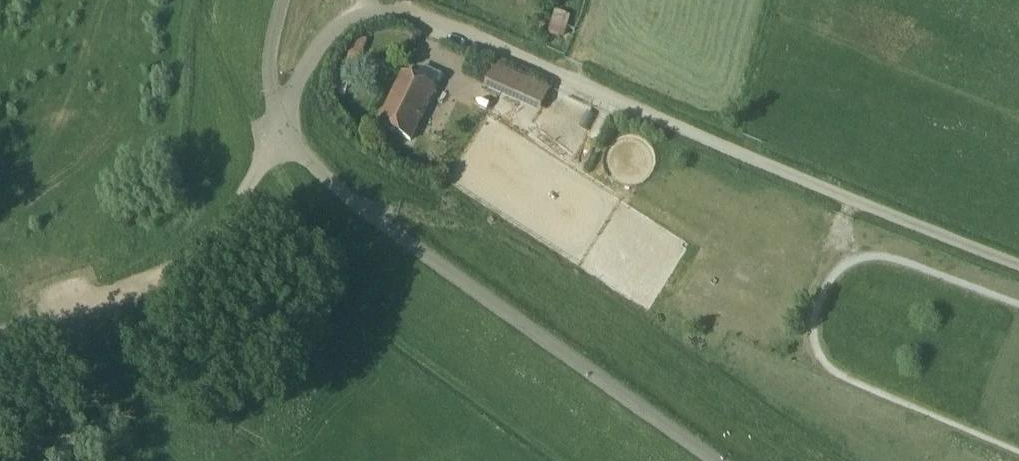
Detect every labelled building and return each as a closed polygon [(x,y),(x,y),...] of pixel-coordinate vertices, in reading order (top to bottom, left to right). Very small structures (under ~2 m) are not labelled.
[(556,12),(549,35),(560,38),(567,15),(556,12)] [(549,90),(494,65),(487,82),(542,107),(549,90)] [(435,90),(403,74),(378,125),(410,141),(435,90)]
